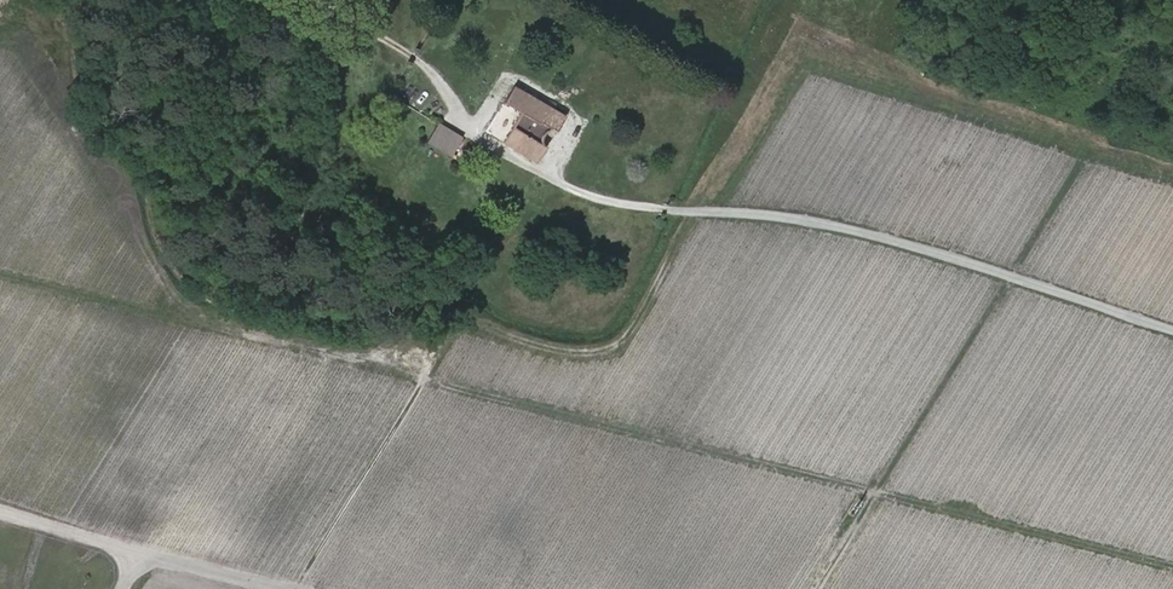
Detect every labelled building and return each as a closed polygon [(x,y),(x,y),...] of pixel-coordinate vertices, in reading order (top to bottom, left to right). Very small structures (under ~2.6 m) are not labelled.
[(515,85),(506,102),(522,111),(504,142),(537,162),(546,147),(545,145),(542,141),(542,137),(543,133),(546,130),(552,127),(557,130),(567,115),(515,85)] [(428,142),(451,155),(462,136),(439,123),(428,142)]
